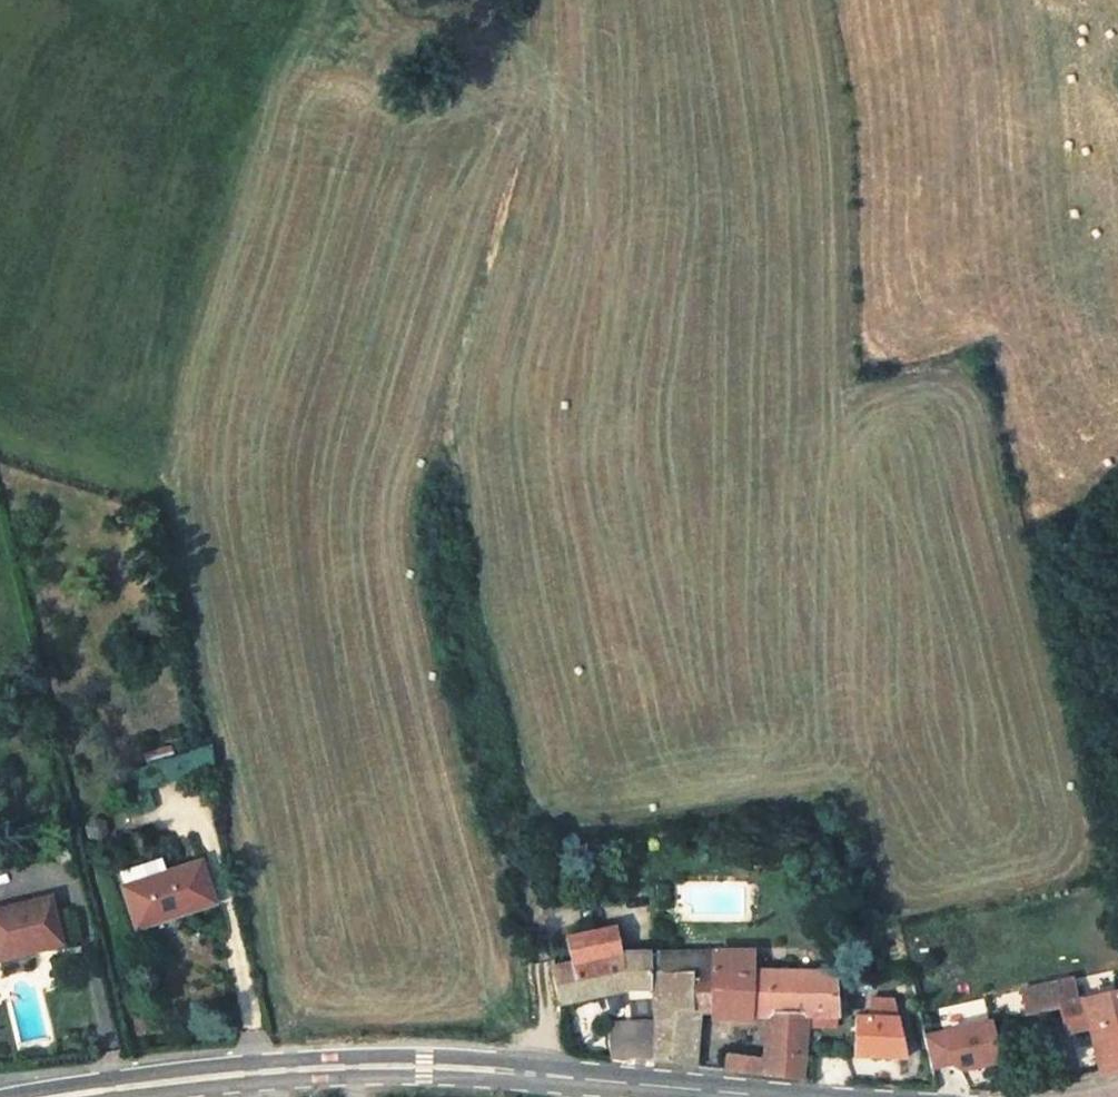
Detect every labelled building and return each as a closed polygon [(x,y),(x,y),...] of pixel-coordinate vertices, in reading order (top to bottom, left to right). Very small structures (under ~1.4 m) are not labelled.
[(154,905),(229,881),(219,846),(144,872),(154,905)] [(81,940),(72,899),(14,912),(22,952),(81,940)] [(606,919),(562,928),(570,955),(583,952),(615,947),(606,919)] [(615,947),(583,952),(570,955),(553,960),(564,994),(593,988),(623,985),(652,985),(656,985),(653,945),(620,946),(615,947)] [(656,985),(661,1033),(663,1056),(707,1063),(709,1009),(774,1008),(816,1008),(844,1009),(838,965),(779,964),(773,948),(658,945),(653,945),(656,985)] [(1067,1008),(1086,1005),(1081,982),(1031,994),(1036,1017),(1042,1016),(1068,1011),(1067,1008)] [(860,1059),(906,1059),(906,997),(872,997),(872,1016),(860,1016),(860,1059)] [(1068,1011),(1072,1030),(1073,1035),(1098,1030),(1108,1077),(1117,1075),(1117,998),(1086,1005),(1067,1008),(1068,1011)] [(816,1008),(774,1008),(770,1055),(769,1072),(810,1078),(816,1008)] [(1068,1011),(1042,1016),(1045,1035),(1072,1030),(1068,1011)] [(931,1073),(1004,1068),(1001,1024),(928,1028),(931,1073)] [(621,1049),(663,1056),(661,1033),(624,1031),(621,1049)] [(733,1067),(769,1072),(770,1055),(735,1052),(733,1067)] [(1044,1090),(1041,1073),(1028,1075),(1031,1092),(1044,1090)]
